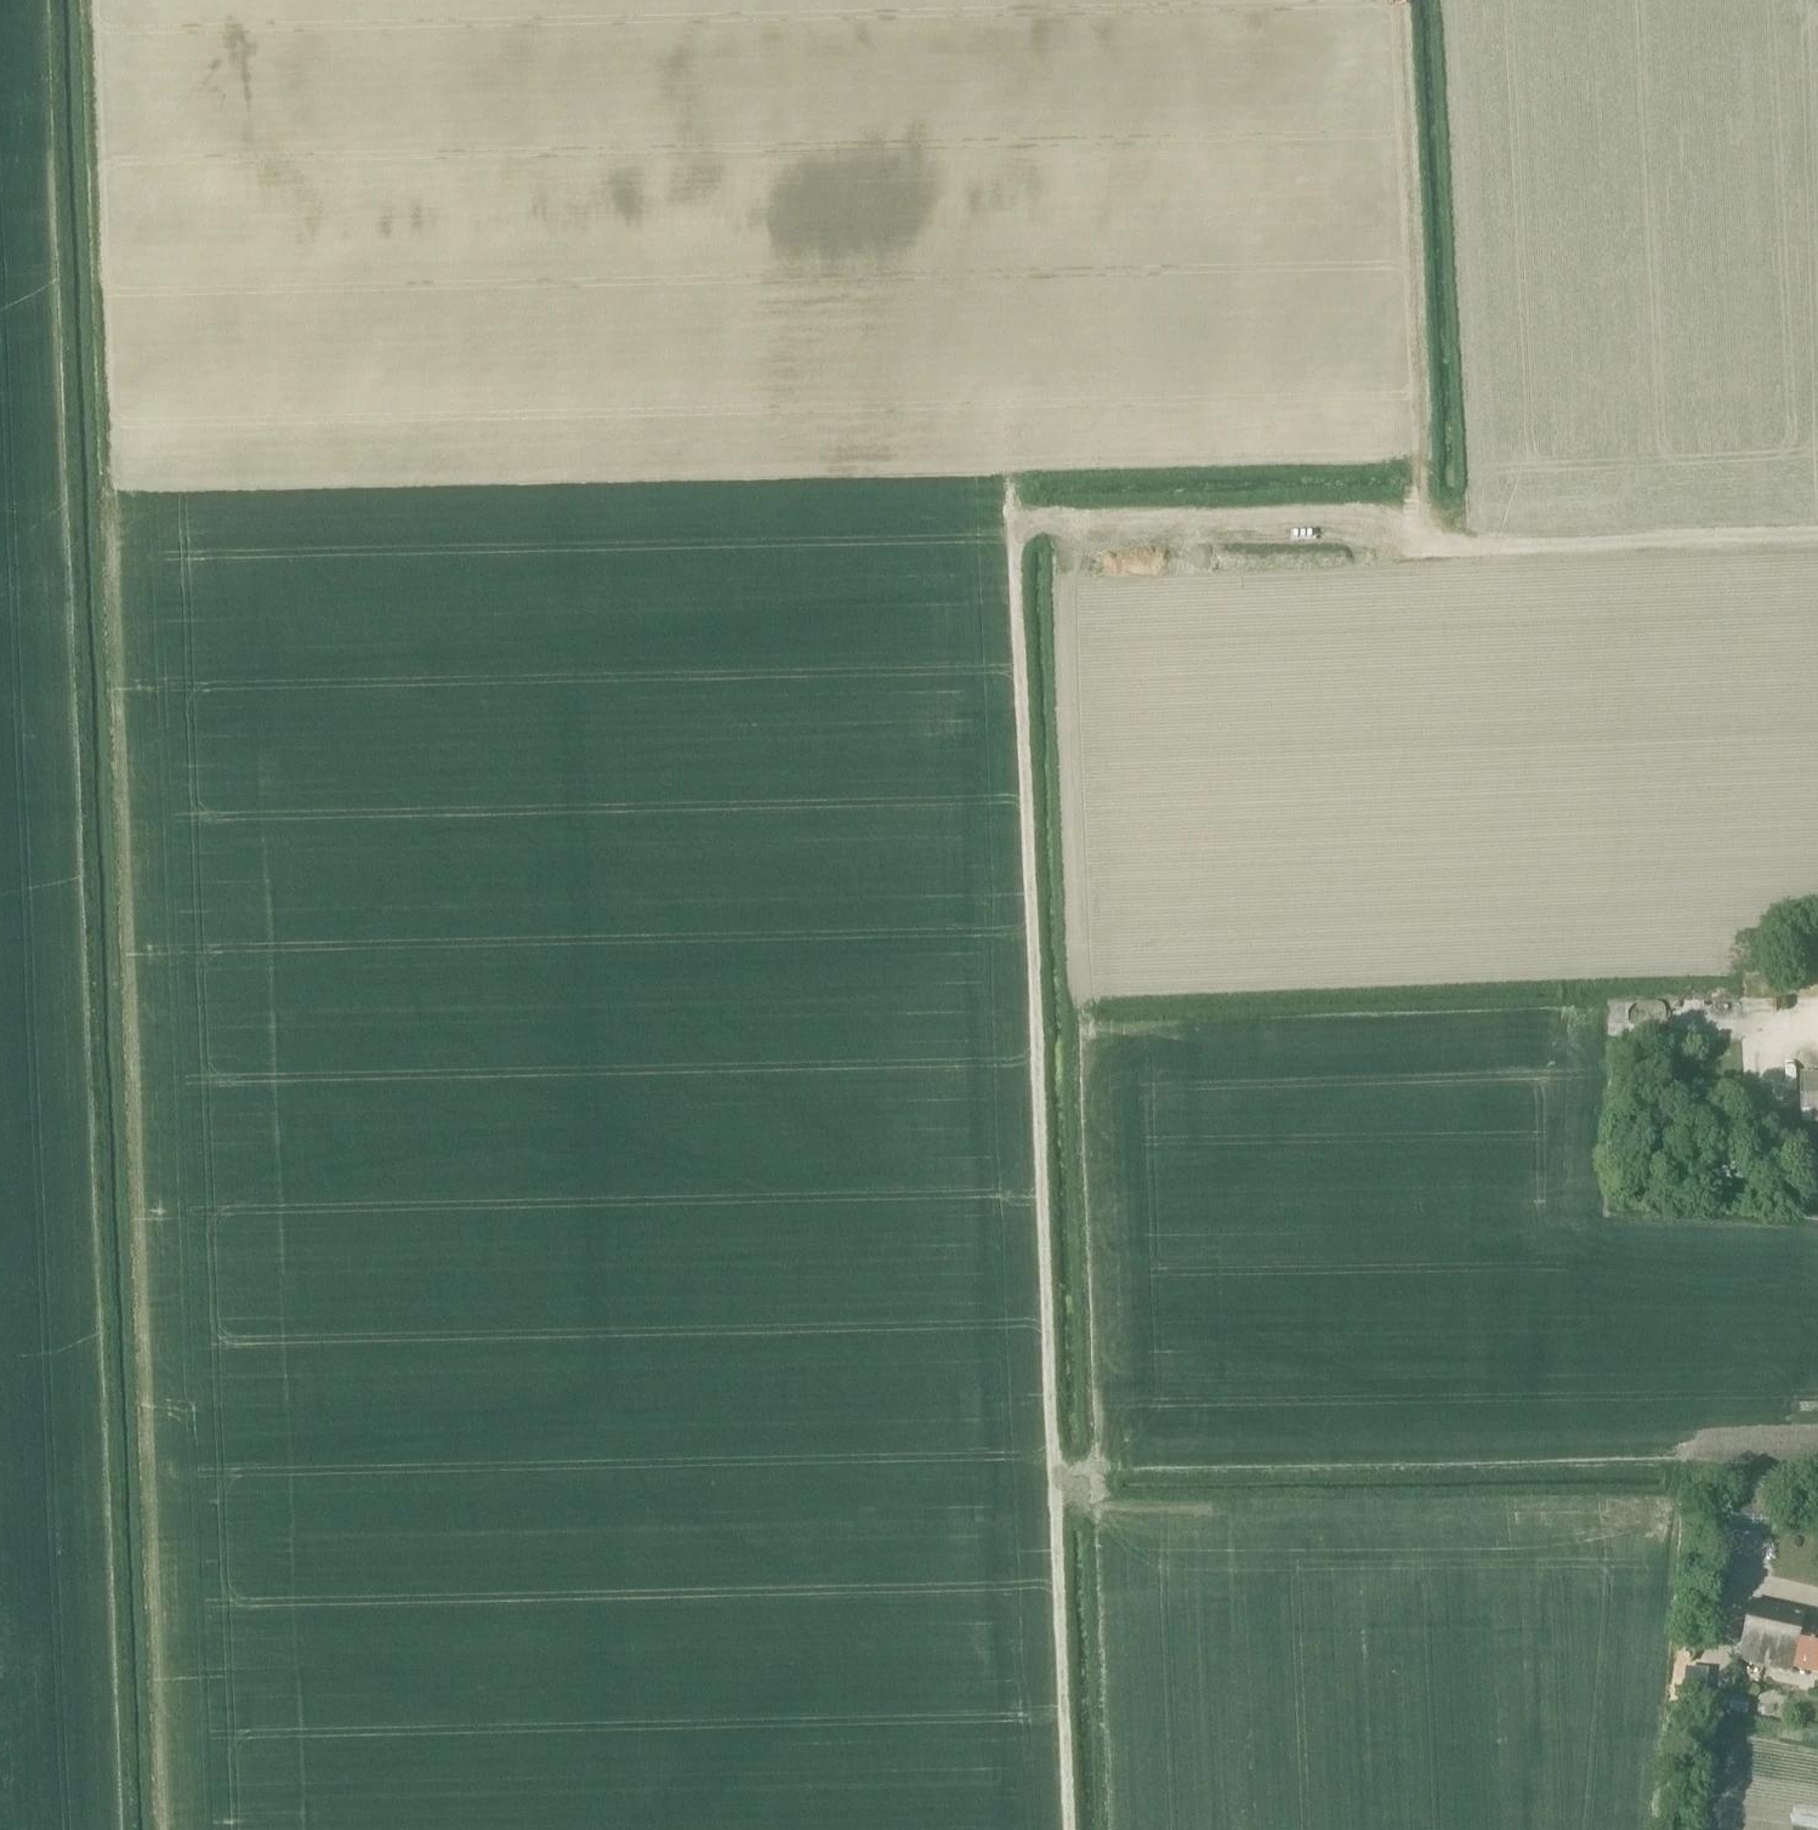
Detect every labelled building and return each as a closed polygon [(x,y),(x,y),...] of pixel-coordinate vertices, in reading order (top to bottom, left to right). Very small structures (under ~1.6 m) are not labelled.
[(1798,1076),(1800,1125),(1817,1125),(1817,1075),(1798,1076)] [(1728,1536),(1767,1537),(1768,1507),(1729,1506),(1728,1536)] [(1801,1628),(1804,1615),(1750,1603),(1737,1661),(1791,1673),(1792,1669),(1817,1675),(1817,1632),(1801,1628)]
